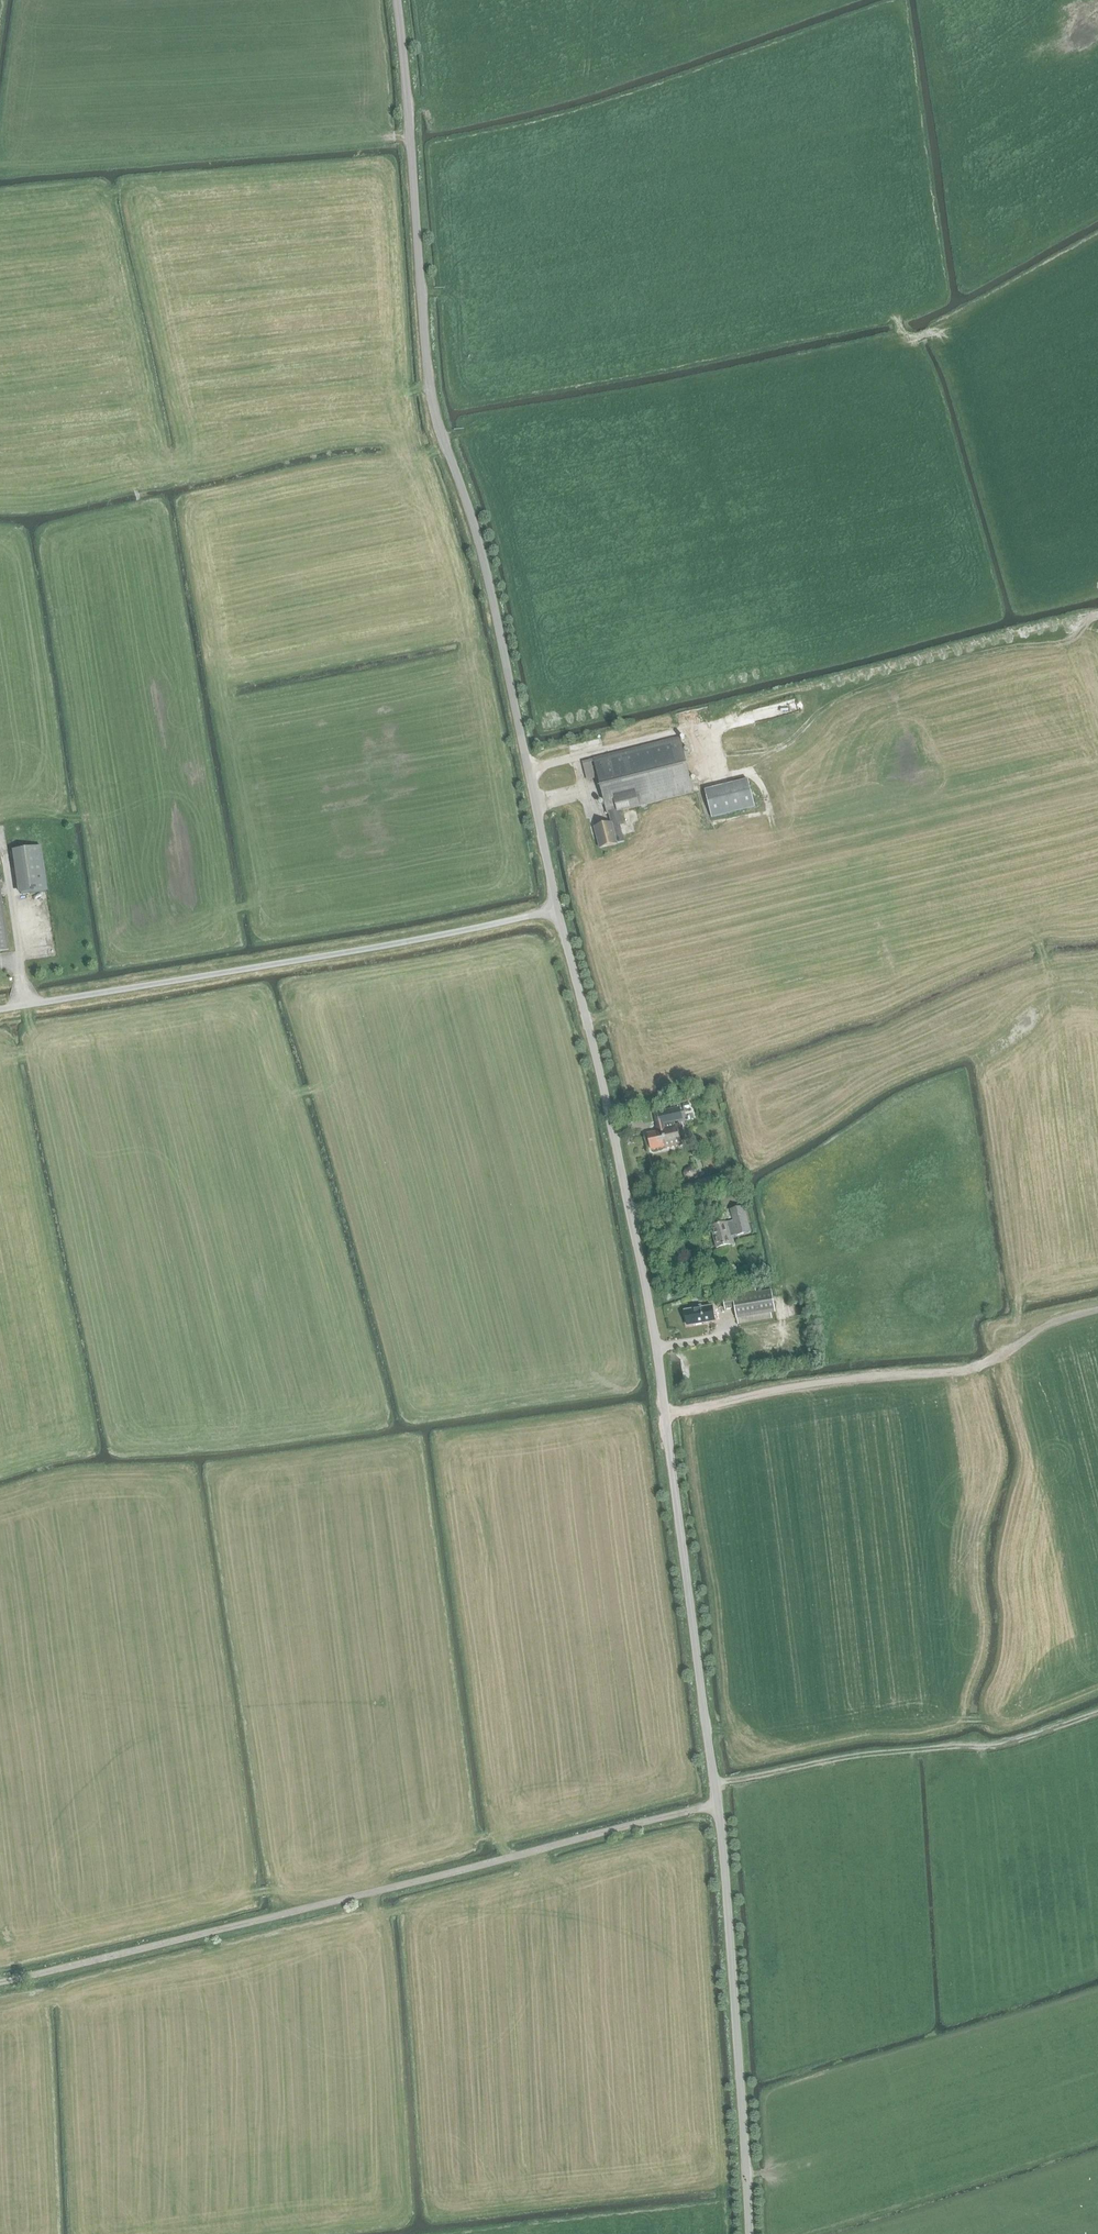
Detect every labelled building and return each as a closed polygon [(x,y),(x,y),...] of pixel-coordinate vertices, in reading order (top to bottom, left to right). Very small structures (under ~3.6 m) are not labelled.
[(594,760),(607,815),(609,814),(611,824),(595,828),(600,849),(624,843),(620,827),(624,826),(621,811),(694,793),(680,738),(594,760)] [(705,792),(712,818),(755,807),(749,780),(738,783),(738,784),(705,792)] [(14,850),(21,894),(47,890),(41,846),(14,850)] [(8,950),(0,892),(0,951),(8,950)] [(672,1110),(656,1113),(660,1132),(648,1135),(651,1150),(665,1147),(665,1149),(684,1145),(680,1125),(675,1126),(672,1110)] [(683,1174),(684,1178),(688,1181),(692,1181),(696,1178),(697,1175),(696,1170),(693,1168),(690,1167),(687,1168),(685,1169),(685,1170),(683,1173),(683,1174)] [(734,1222),(729,1224),(729,1222),(711,1227),(717,1248),(734,1244),(732,1237),(751,1232),(744,1207),(731,1211),(734,1222)] [(734,1309),(736,1320),(775,1313),(771,1290),(756,1293),(755,1287),(739,1290),(740,1296),(722,1299),(724,1310),(734,1309)] [(687,1325),(704,1322),(715,1321),(713,1308),(703,1309),(701,1306),(695,1307),(694,1310),(685,1312),(687,1325)]
